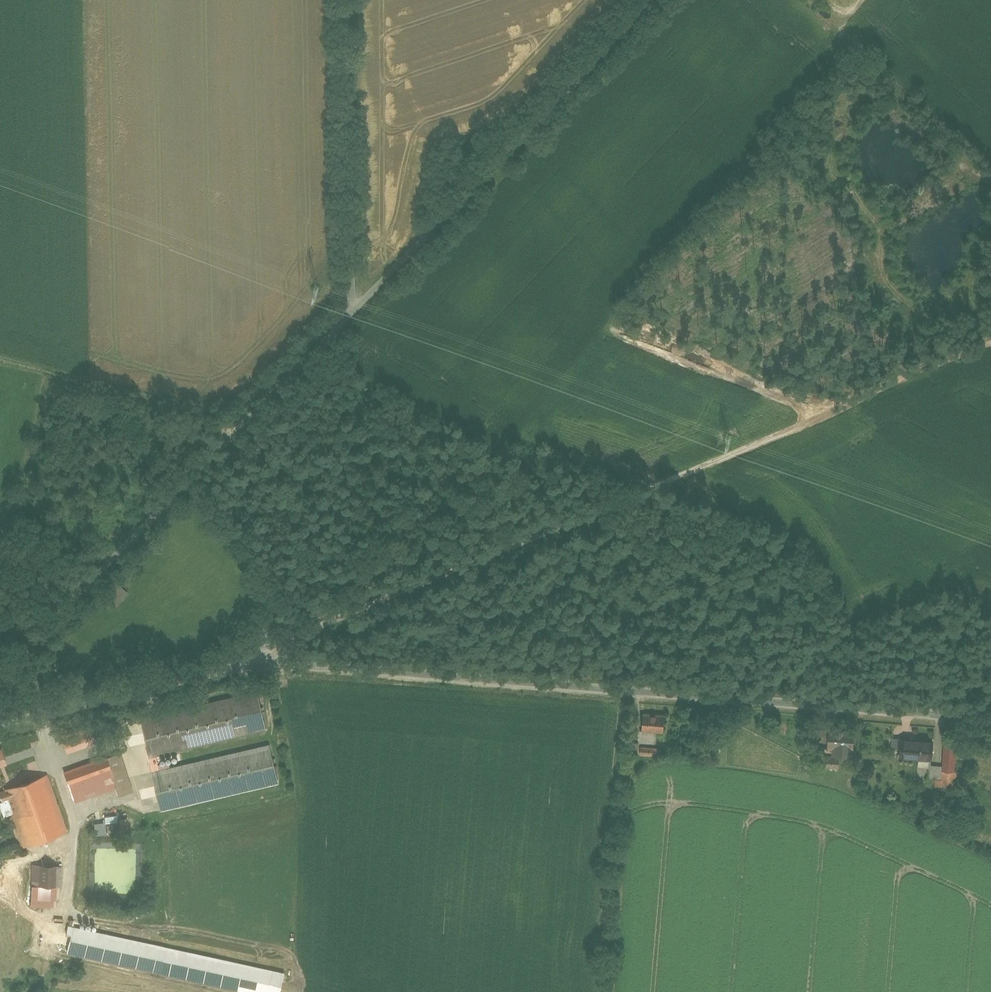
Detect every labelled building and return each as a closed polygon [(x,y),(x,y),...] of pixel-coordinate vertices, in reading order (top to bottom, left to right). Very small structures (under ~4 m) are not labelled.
[(582,533),(605,522),(602,515),(579,527),(582,533)] [(141,719),(150,759),(269,732),(260,693),(141,719)] [(665,712),(643,710),(642,730),(664,731),(665,712)] [(857,726),(829,724),(827,746),(832,746),(832,751),(853,752),(853,746),(856,746),(857,726)] [(90,727),(60,737),(67,755),(96,744),(90,727)] [(934,736),(901,733),(899,754),(918,756),(917,764),(929,765),(930,756),(932,756),(934,736)] [(957,742),(943,741),(942,763),(941,776),(935,775),(934,784),(955,785),(957,742)] [(655,745),(640,745),(639,754),(654,755),(655,745)] [(153,772),(162,812),(281,785),(272,746),(153,772)] [(120,753),(63,772),(73,804),(131,785),(120,753)] [(839,754),(826,753),(825,764),(838,765),(839,754)] [(47,775),(6,790),(27,848),(68,833),(47,775)] [(124,823),(131,829),(138,820),(131,814),(124,823)] [(105,821),(95,823),(97,835),(107,833),(105,821)] [(59,868),(35,867),(33,907),(57,909),(59,868)] [(74,928),(68,956),(236,991),(283,991),(287,973),(74,928)]
